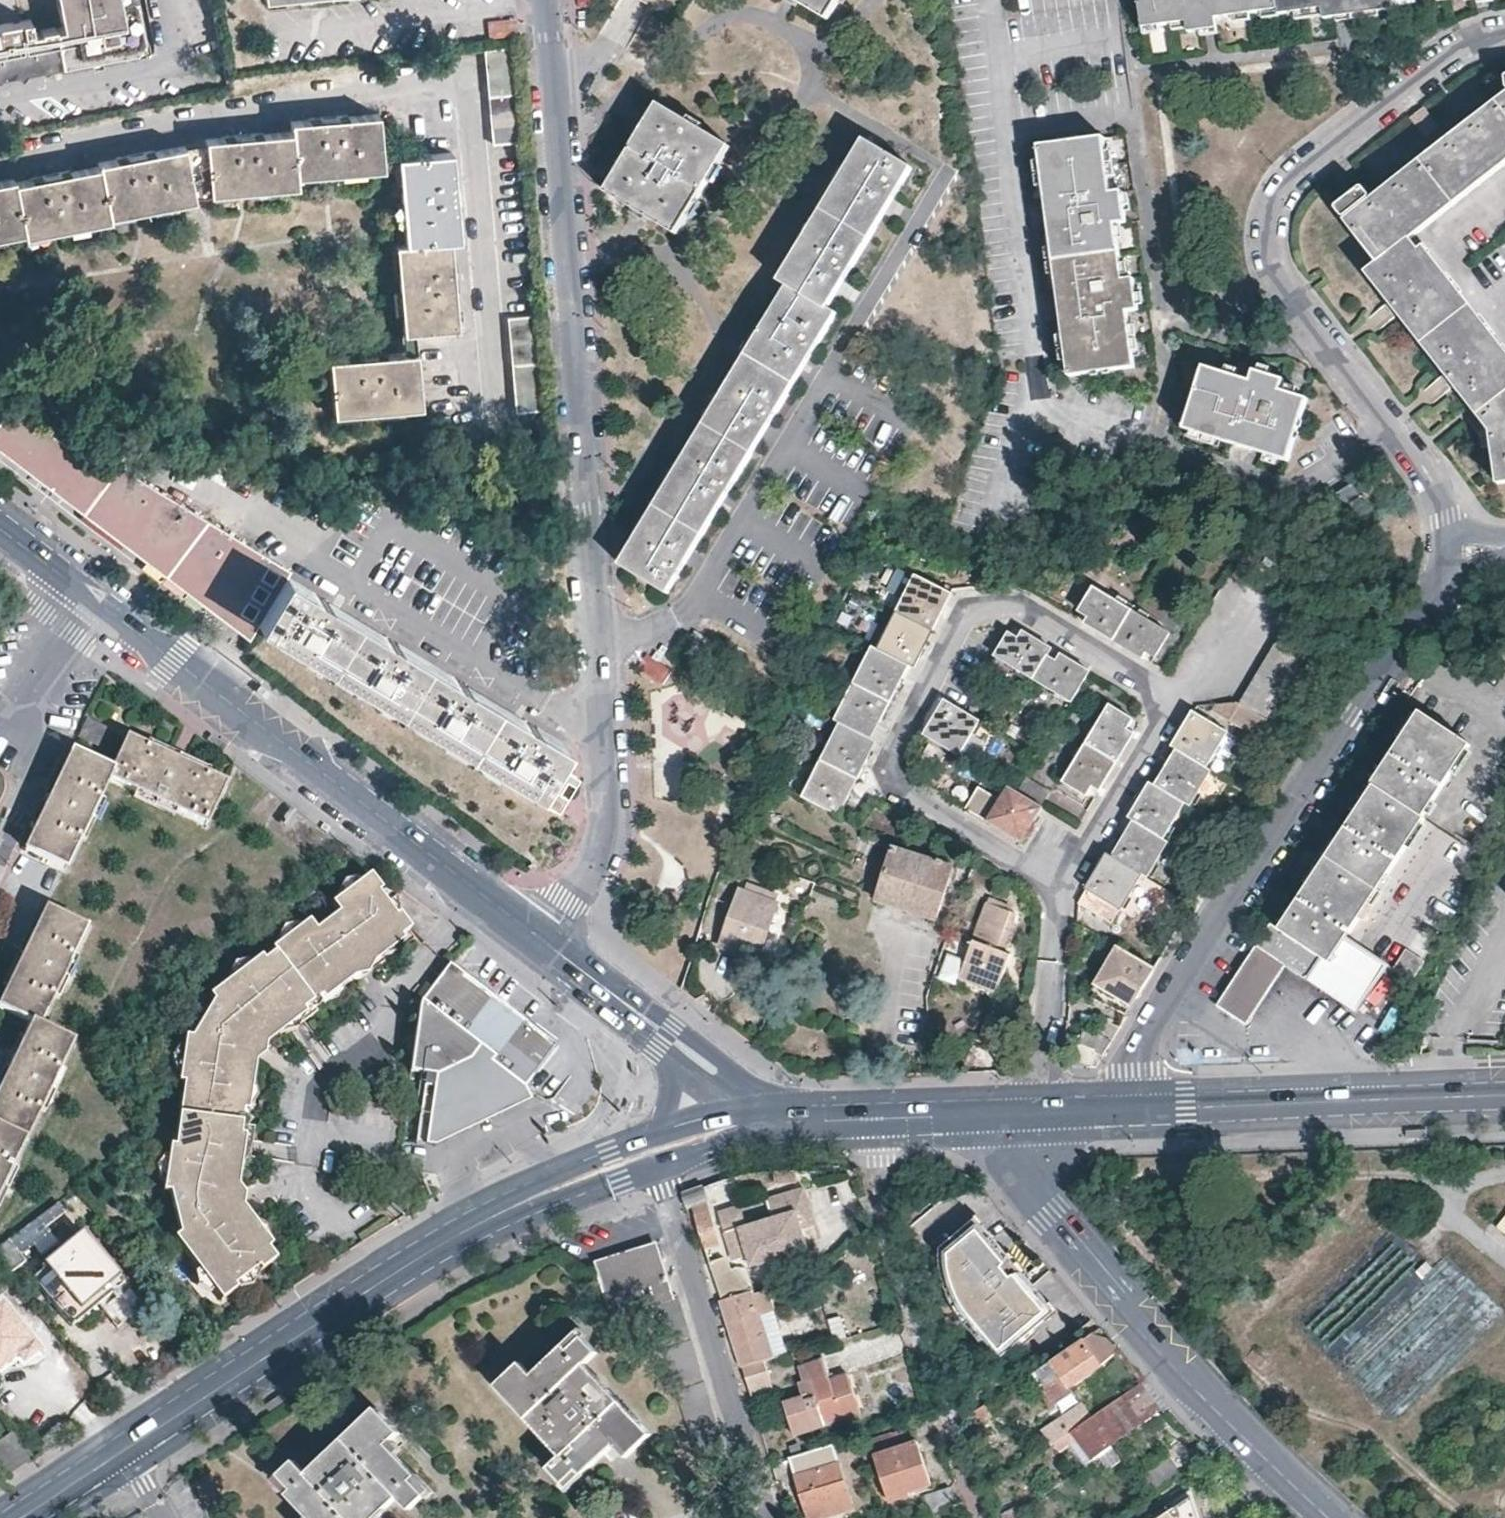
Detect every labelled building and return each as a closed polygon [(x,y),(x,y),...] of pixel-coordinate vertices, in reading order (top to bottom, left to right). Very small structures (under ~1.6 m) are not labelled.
[(143,28),(141,12),(137,14),(135,3),(138,2),(138,0),(0,0),(0,67),(7,65),(6,60),(32,54),(33,60),(87,49),(87,44),(102,41),(103,46),(111,45),(110,39),(116,38),(117,43),(136,39),(134,30),(143,28)] [(829,20),(841,0),(796,0),(829,20)] [(1205,21),(1204,11),(1214,10),(1216,19),(1276,12),(1277,16),(1321,10),(1335,8),(1334,0),(1139,0),(1144,30),(1188,24),(1189,34),(1206,31),(1205,21)] [(1321,10),(1322,20),(1344,18),(1351,17),(1348,0),(1334,0),(1335,8),(1321,10)] [(1351,17),(1392,11),(1391,1),(1399,0),(1348,0),(1351,17)] [(1204,11),(1205,21),(1210,20),(1216,19),(1214,10),(1204,11)] [(514,32),(514,17),(487,16),(487,32),(514,32)] [(146,27),(143,28),(134,30),(136,39),(136,43),(149,41),(146,27)] [(516,46),(515,45),(486,49),(495,143),(524,140),(516,46)] [(7,65),(33,60),(32,54),(6,60),(7,65)] [(1501,479),(1504,479),(1504,355),(1411,238),(1504,164),(1504,102),(1375,205),(1369,198),(1370,194),(1362,184),(1347,195),(1334,207),(1342,218),(1345,216),(1349,222),(1348,225),(1377,263),(1365,273),(1394,307),(1453,377),(1493,426),(1497,452),(1501,479)] [(729,148),(659,105),(608,191),(677,233),(700,196),(729,148)] [(207,139),(206,140),(211,193),(215,193),(214,190),(236,188),(235,190),(256,188),(256,186),(279,185),(280,187),(299,185),(297,173),(322,171),(322,173),(343,171),(343,169),(366,168),(367,170),(384,168),(383,158),(378,113),(348,116),(346,115),(309,118),(308,119),(290,121),(291,131),(262,133),(260,132),(223,136),(223,137),(207,139)] [(206,140),(186,145),(196,195),(211,193),(206,140)] [(790,285),(623,563),(669,591),(685,566),(687,562),(744,467),(781,406),(822,339),(837,313),(829,308),(858,260),(896,195),(913,168),(866,140),(781,280),(790,285)] [(1054,205),(1055,214),(1065,213),(1066,222),(1056,224),(1057,234),(1053,235),(1061,293),(1065,293),(1067,303),(1078,302),(1079,311),(1068,312),(1069,322),(1065,323),(1074,379),(1140,370),(1132,315),(1142,313),(1137,280),(1127,282),(1119,226),(1129,225),(1125,194),(1115,195),(1107,141),(1041,149),(1049,206),(1054,205)] [(186,145),(154,151),(152,150),(117,157),(117,159),(98,163),(98,165),(69,172),(68,170),(30,178),(30,181),(14,184),(12,180),(0,182),(0,236),(7,235),(7,237),(24,234),(25,237),(28,236),(28,234),(49,230),(49,233),(73,228),(72,226),(93,222),(94,224),(113,220),(112,213),(135,208),(135,211),(157,206),(157,203),(178,199),(180,202),(196,198),(196,195),(186,145)] [(454,151),(401,156),(402,167),(403,178),(401,179),(402,202),(405,202),(407,225),(405,226),(405,242),(395,243),(395,247),(398,246),(400,268),(398,268),(400,289),(403,289),(404,314),(402,315),(404,332),(416,331),(457,327),(455,295),(456,295),(453,257),(452,256),(451,239),(461,238),(458,211),(460,211),(457,174),(456,173),(454,151)] [(401,156),(383,158),(384,168),(402,167),(401,156)] [(1065,213),(1055,214),(1056,224),(1066,222),(1065,213)] [(1067,303),(1068,312),(1079,311),(1078,302),(1067,303)] [(518,413),(547,411),(539,313),(509,315),(518,413)] [(418,350),(416,331),(404,332),(406,352),(418,350)] [(418,350),(406,352),(387,353),(386,351),(350,354),(350,357),(330,359),(335,412),(337,410),(358,408),(358,410),(382,408),(383,406),(402,404),(405,406),(422,404),(418,350)] [(1252,383),(1206,369),(1186,431),(1290,463),(1309,400),(1283,392),(1286,381),(1256,372),(1252,383)] [(270,556),(118,464),(113,470),(16,412),(0,432),(0,439),(38,469),(69,492),(101,516),(139,545),(161,562),(182,578),(202,593),(220,607),(234,617),(270,556)] [(1355,481),(1353,479),(1325,495),(1327,499),(1332,497),(1339,509),(1336,511),(1338,514),(1365,497),(1363,494),(1359,496),(1352,484),(1355,481)] [(258,622),(285,576),(290,568),(270,556),(234,617),(238,620),(248,627),(253,631),(258,622)] [(330,603),(285,576),(258,622),(539,791),(537,795),(531,791),(529,794),(556,810),(558,807),(555,805),(572,776),(575,777),(575,775),(556,763),(566,744),(531,724),(462,682),(393,641),(330,603)] [(916,576),(897,614),(926,628),(933,632),(937,621),(941,614),(935,611),(945,591),(916,576)] [(1088,617),(1085,623),(1097,630),(1115,640),(1132,610),(1093,588),(1079,612),(1084,614),(1088,617)] [(952,594),(945,591),(935,611),(941,614),(952,594)] [(1169,632),(1132,610),(1115,640),(1131,649),(1143,656),(1146,650),(1151,653),(1156,656),(1169,632)] [(926,628),(897,614),(879,650),(909,666),(914,668),(919,657),(923,649),(918,645),(926,628)] [(1311,643),(1285,626),(1278,639),(1304,655),(1311,643)] [(933,632),(926,628),(918,645),(923,649),(933,632)] [(995,657),(1034,679),(1048,656),(1052,649),(1035,639),(1021,631),(1018,638),(1014,635),(1010,633),(995,657)] [(1304,655),(1278,639),(1270,651),(1297,667),(1304,655)] [(879,650),(874,647),(855,685),(890,703),(901,683),(909,666),(879,650)] [(1297,667),(1270,651),(1263,664),(1289,680),(1297,667)] [(1070,701),(1088,671),(1071,660),(1058,653),(1054,660),(1051,658),(1048,656),(1034,679),(1070,701)] [(1255,678),(1281,694),(1289,680),(1263,664),(1255,678)] [(1248,689),(1274,706),(1281,694),(1255,678),(1248,689)] [(275,693),(259,682),(255,688),(270,700),(275,693)] [(890,703),(855,685),(836,722),(865,737),(872,740),(882,719),(890,703)] [(1240,702),(1266,719),(1274,706),(1248,689),(1240,702)] [(976,720),(962,711),(945,701),(937,714),(924,737),(956,755),(976,720)] [(1254,739),(1266,719),(1240,702),(1217,704),(1212,713),(1254,739)] [(1130,724),(1132,720),(1109,706),(1086,744),(1115,761),(1132,733),(1127,730),(1130,724)] [(1173,747),(1205,768),(1227,730),(1194,711),(1185,726),(1173,747)] [(1468,744),(1419,712),(1370,785),(1372,786),(1366,794),(1312,877),(1278,930),(1270,924),(1264,932),(1216,1007),(1245,1027),(1285,965),(1357,1011),(1386,966),(1413,983),(1470,882),(1465,879),(1480,855),(1422,816),(1468,744)] [(101,747),(109,729),(86,718),(78,736),(101,747)] [(832,743),(822,762),(857,780),(862,770),(867,760),(863,758),(856,756),(865,737),(836,722),(827,740),(832,743)] [(228,744),(213,733),(208,739),(223,750),(228,744)] [(67,866),(86,825),(92,828),(98,814),(93,811),(109,776),(207,822),(225,783),(184,764),(166,755),(126,737),(112,770),(70,751),(26,847),(67,866)] [(872,740),(865,737),(856,756),(863,758),(872,740)] [(947,754),(928,743),(918,760),(938,771),(947,754)] [(1115,761),(1086,744),(1063,781),(1086,796),(1089,792),(1092,787),(1097,790),(1115,761)] [(1189,806),(1210,770),(1205,768),(1173,747),(1168,755),(1164,760),(1169,764),(1155,785),(1184,803),(1189,806)] [(822,762),(804,798),(839,816),(853,789),(857,780),(822,762)] [(1055,793),(1028,777),(1019,791),(1042,805),(1047,808),(1055,793)] [(1133,821),(1162,839),(1184,803),(1155,785),(1151,783),(1141,799),(1129,819),(1133,821)] [(1020,841),(1042,805),(1019,791),(1017,790),(1009,786),(1001,799),(988,821),(1020,841)] [(1001,799),(981,787),(967,808),(988,821),(1001,799)] [(1112,857),(1141,874),(1146,877),(1167,842),(1162,839),(1133,821),(1124,837),(1112,857)] [(876,901),(935,921),(953,867),(944,864),(944,862),(940,860),(938,862),(893,848),(876,901)] [(1085,889),(1119,909),(1141,874),(1112,857),(1107,854),(1097,870),(1085,889)] [(279,1257),(247,1217),(235,1172),(248,1068),(269,1036),(410,931),(399,916),(395,918),(378,894),(381,892),(369,874),(331,903),(337,912),(315,929),(308,921),(272,947),(274,951),(260,961),(258,958),(210,994),(213,1001),(192,1037),(184,1036),(178,1082),(181,1084),(174,1140),(170,1140),(165,1185),(171,1186),(182,1230),(177,1236),(224,1299),(240,1286),(238,1284),(261,1266),(264,1269),(279,1257)] [(721,945),(759,959),(779,903),(765,897),(768,890),(751,884),(748,891),(740,889),(721,945)] [(1079,904),(1079,908),(1108,926),(1119,909),(1085,889),(1079,904)] [(1015,913),(1009,911),(1011,904),(988,896),(965,961),(949,955),(941,978),(957,984),(960,977),(998,991),(1008,963),(1011,955),(1005,952),(1011,931),(1015,913)] [(71,1038),(40,1023),(60,981),(65,984),(72,970),(67,968),(86,924),(43,903),(0,1000),(0,1005),(31,1020),(0,1086),(0,1191),(5,1194),(10,1184),(5,1182),(46,1093),(51,1096),(55,1086),(50,1083),(71,1038)] [(1096,1052),(1103,1055),(1128,1013),(1154,969),(1117,947),(1103,969),(1091,990),(1093,992),(1089,999),(1072,1061),(1087,1066),(1096,1052)] [(420,1003),(410,1074),(425,1076),(417,1128),(434,1130),(481,1109),(525,1088),(556,1048),(476,987),(448,965),(420,1003)] [(802,1189),(792,1192),(795,1204),(807,1244),(818,1240),(802,1189)] [(795,1204),(792,1192),(771,1199),(774,1208),(768,1211),(770,1217),(728,1231),(737,1260),(749,1256),(753,1266),(808,1248),(807,1244),(795,1204)] [(695,1215),(711,1210),(708,1200),(692,1206),(695,1215)] [(67,1211),(60,1203),(37,1220),(44,1229),(67,1211)] [(695,1215),(705,1247),(721,1242),(711,1210),(695,1215)] [(1504,1232),(1504,1211),(1495,1226),(1504,1232)] [(1055,1309),(976,1216),(951,1238),(949,1248),(947,1262),(950,1288),(959,1313),(965,1323),(995,1359),(1012,1344),(1055,1309)] [(8,1275),(26,1260),(22,1254),(36,1242),(25,1229),(0,1249),(0,1267),(8,1275)] [(68,1320),(122,1276),(84,1231),(45,1263),(48,1268),(35,1278),(68,1320)] [(729,1466),(704,1385),(677,1297),(674,1297),(659,1250),(596,1269),(611,1317),(649,1306),(660,1340),(677,1395),(702,1475),(729,1466)] [(754,1286),(739,1268),(733,1268),(731,1264),(712,1269),(720,1295),(723,1307),(735,1344),(743,1368),(765,1361),(773,1359),(776,1358),(763,1317),(776,1313),(778,1312),(772,1291),(757,1295),(755,1292),(752,1293),(751,1289),(754,1286)] [(2,1301),(0,1303),(0,1367),(18,1352),(25,1359),(40,1347),(2,1301)] [(789,1354),(776,1313),(763,1317),(776,1358),(789,1354)] [(828,1317),(832,1337),(845,1335),(841,1314),(828,1317)] [(813,1320),(793,1327),(797,1339),(818,1332),(813,1320)] [(1114,1342),(1102,1327),(1035,1372),(1044,1386),(1049,1381),(1045,1373),(1056,1366),(1070,1387),(1102,1366),(1122,1352),(1114,1342)] [(650,1432),(620,1399),(586,1361),(599,1349),(581,1331),(532,1376),(521,1364),(497,1385),(534,1427),(535,1427),(559,1453),(547,1465),(566,1487),(612,1443),(624,1455),(650,1432)] [(861,1414),(849,1374),(832,1379),(825,1359),(800,1367),(806,1383),(801,1385),(804,1396),(786,1403),(797,1435),(828,1425),(829,1423),(861,1414)] [(749,1387),(752,1397),(774,1389),(765,1361),(743,1368),(749,1387)] [(1070,1387),(1056,1366),(1045,1373),(1049,1381),(1044,1386),(1056,1404),(1074,1393),(1070,1387)] [(1085,1421),(1054,1443),(1059,1451),(1076,1439),(1088,1457),(1160,1408),(1142,1382),(1085,1421)] [(1041,1430),(1051,1445),(1054,1443),(1085,1421),(1076,1406),(1041,1430)] [(398,1495),(410,1508),(431,1489),(390,1443),(400,1432),(377,1408),(309,1473),(296,1460),(275,1480),(310,1517),(375,1517),(398,1495)] [(912,1491),(933,1485),(918,1442),(915,1441),(910,1429),(870,1442),(870,1445),(890,1501),(911,1494),(912,1491)] [(0,1439),(0,1471),(27,1462),(17,1433),(0,1439)] [(1155,1491),(1178,1476),(1203,1458),(1181,1440),(1164,1454),(1167,1460),(1145,1475),(1155,1491)] [(833,1443),(791,1456),(810,1517),(822,1517),(853,1508),(833,1443)] [(927,1495),(931,1512),(955,1504),(949,1486),(927,1495)] [(1195,1495),(1191,1488),(1146,1517),(1205,1517),(1204,1513),(1202,1507),(1199,1501),(1195,1495)] [(1020,1508),(1002,1515),(1003,1517),(1024,1517),(1020,1508)]
